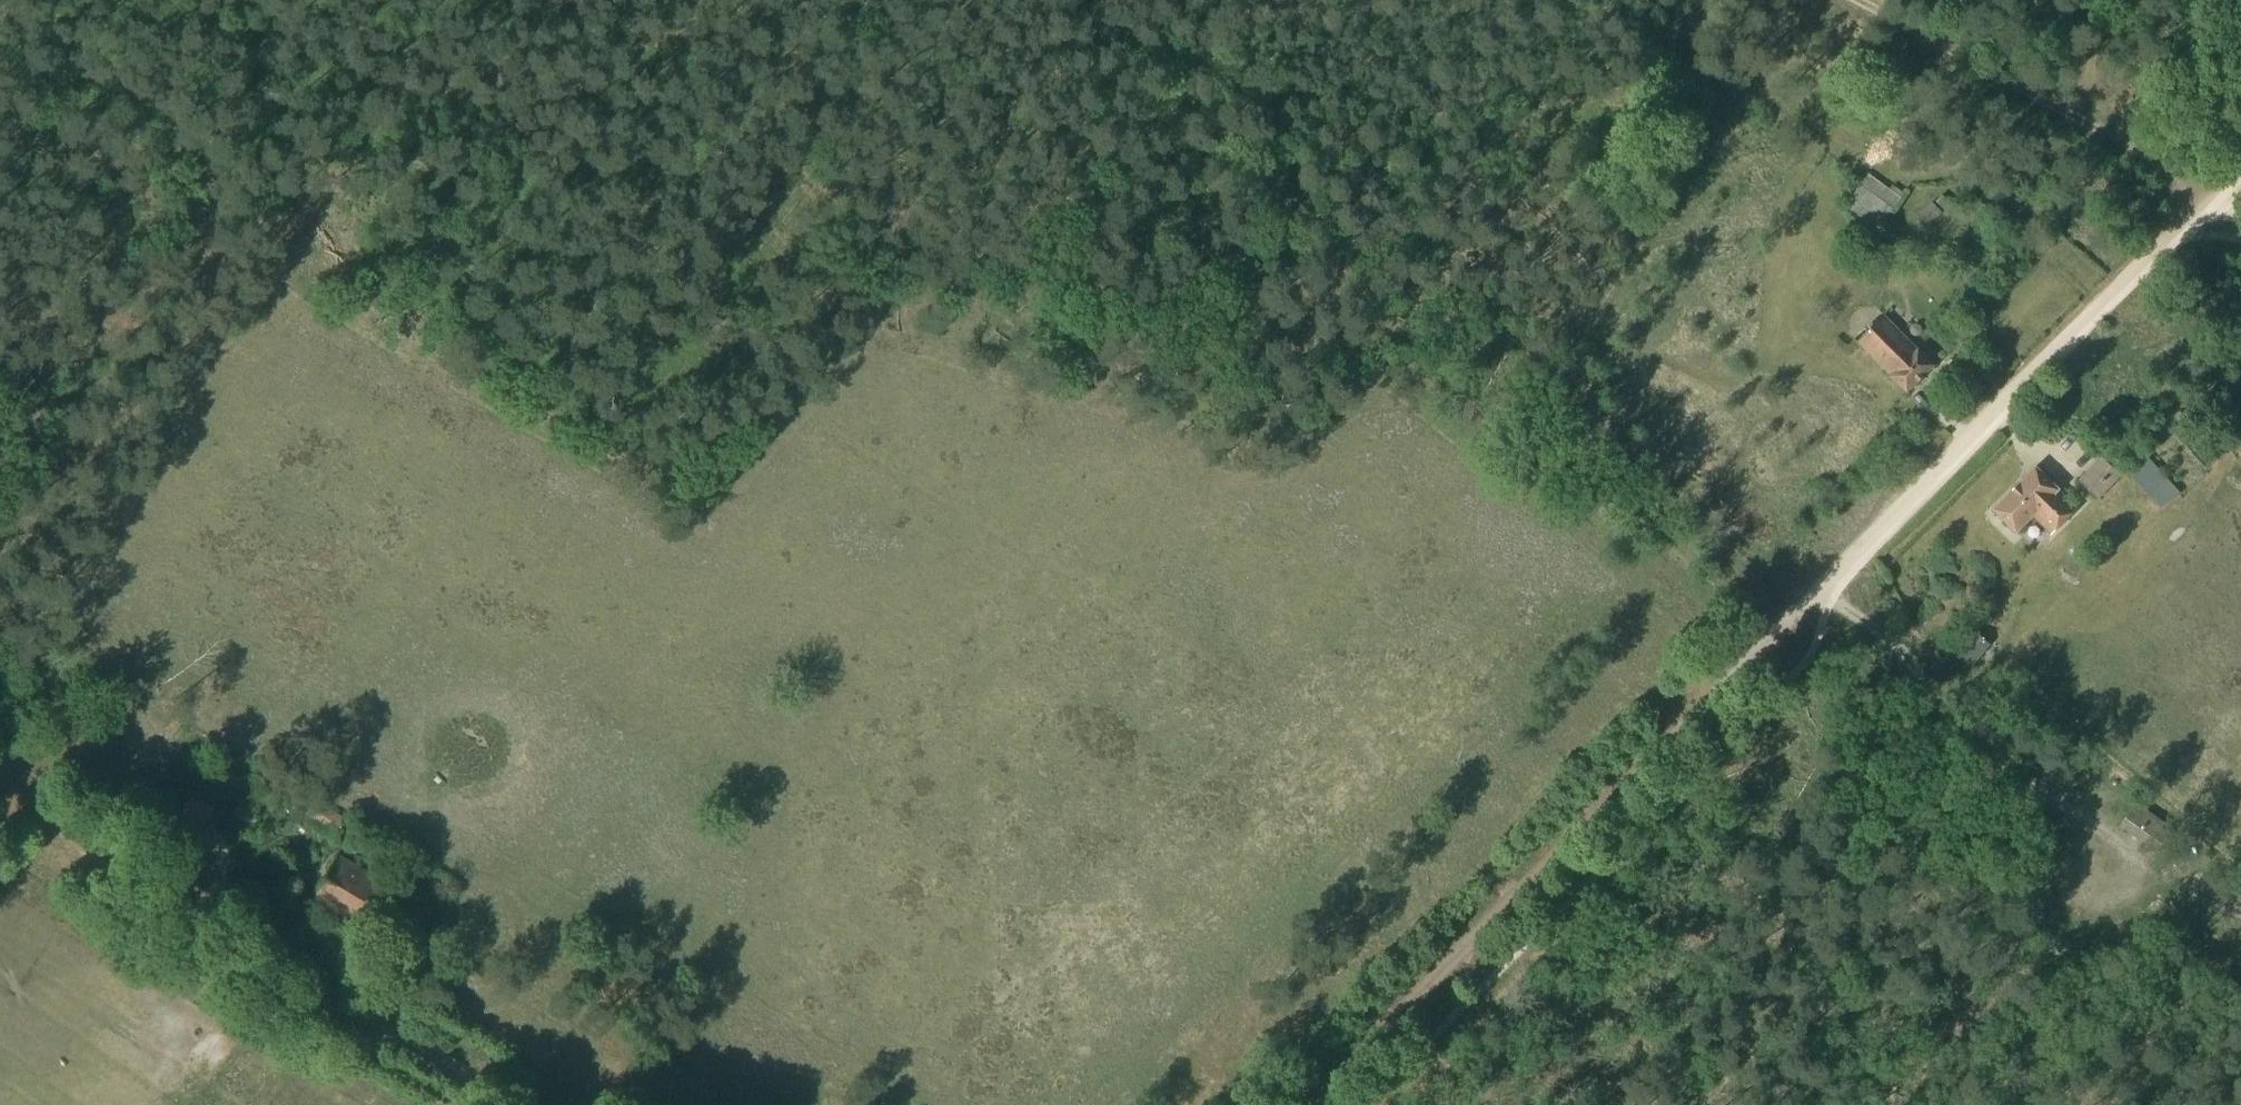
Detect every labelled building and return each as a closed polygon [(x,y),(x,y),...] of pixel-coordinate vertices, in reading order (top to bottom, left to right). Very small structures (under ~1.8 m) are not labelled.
[(1903,198),(1870,175),(1846,208),(1879,232),(1903,198)] [(1880,312),(1852,339),(1902,390),(1930,363),(1880,312)] [(2171,498),(2192,479),(2154,439),(2133,458),(2171,498)] [(2078,481),(2099,501),(2122,477),(2102,457),(2078,481)] [(2078,510),(2037,469),(1995,511),(2017,533),(2033,516),(2052,535),(2078,510)] [(1987,643),(1972,629),(1951,652),(1966,666),(1987,643)] [(192,798),(168,834),(188,847),(211,811),(192,798)] [(2120,826),(2157,853),(2173,830),(2137,803),(2120,826)] [(359,931),(385,886),(337,858),(310,904),(359,931)]
